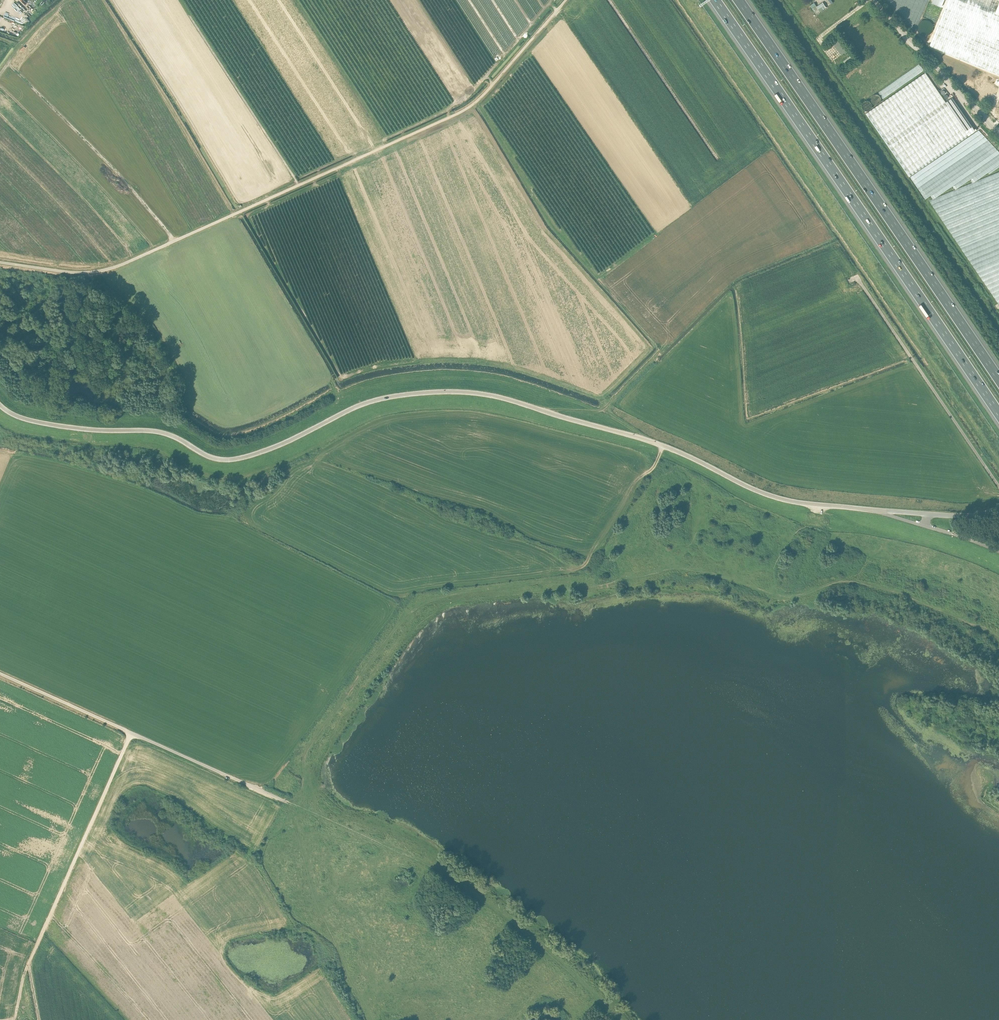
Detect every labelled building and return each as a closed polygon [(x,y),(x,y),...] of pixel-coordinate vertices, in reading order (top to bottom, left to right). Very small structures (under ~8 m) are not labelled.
[(963,0),(949,0),(929,47),(998,75),(998,15),(963,0)] [(998,15),(998,0),(963,0),(998,15)] [(826,7),(823,2),(816,6),(816,5),(814,3),(810,5),(817,14),(826,7)] [(919,23),(923,33),(929,31),(933,29),(930,20),(919,23)] [(839,35),(831,41),(842,55),(850,48),(839,35)] [(854,58),(851,55),(843,61),(846,64),(854,58)] [(925,72),(866,113),(909,176),(975,131),(952,97),(946,102),(925,72)] [(875,104),(876,105),(877,104),(878,104),(879,104),(879,103),(880,103),(880,102),(881,102),(881,101),(881,100),(881,99),(881,98),(881,97),(880,96),(879,95),(878,94),(877,94),(876,94),(875,94),(874,94),(874,95),(873,95),(872,96),(872,97),(871,97),(871,98),(871,99),(871,100),(871,101),(871,102),(872,102),(872,103),(873,103),(873,104),(874,104),(875,104)] [(867,111),(868,111),(869,110),(870,110),(871,109),(871,108),(872,108),(872,107),(872,106),(872,105),(872,104),(872,103),(871,103),(871,102),(870,101),(869,101),(868,100),(867,100),(866,100),(865,101),(864,101),(863,102),(862,103),(862,104),(862,105),(862,106),(862,107),(862,108),(863,109),(864,110),(865,110),(866,111),(867,111)]
